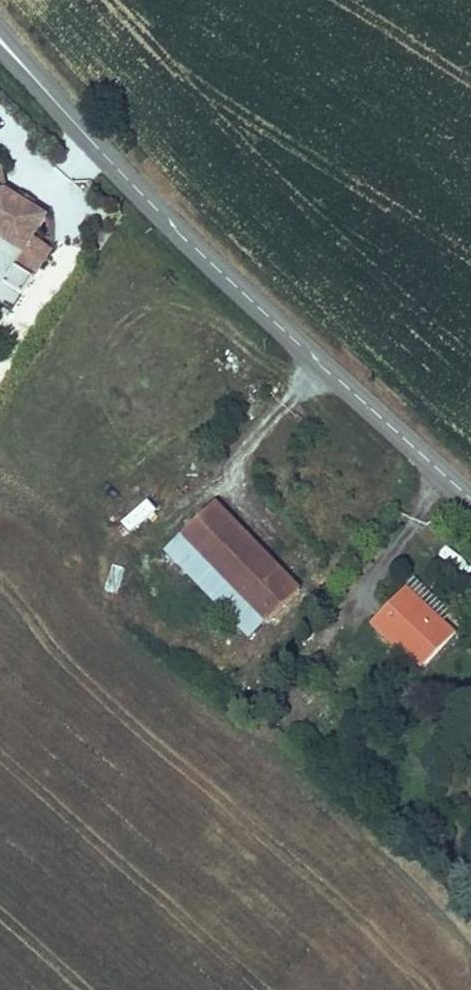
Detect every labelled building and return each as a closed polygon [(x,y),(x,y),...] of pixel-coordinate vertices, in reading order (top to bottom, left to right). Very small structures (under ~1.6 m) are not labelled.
[(8,193),(3,170),(0,171),(0,238),(24,254),(16,266),(5,283),(24,295),(54,250),(36,238),(48,219),(33,209),(20,201),(8,193)] [(37,202),(24,194),(20,201),(33,209),(37,202)] [(0,238),(0,256),(16,266),(24,254),(0,238)] [(216,501),(181,534),(266,622),(301,589),(216,501)] [(130,537),(157,512),(147,502),(120,527),(130,537)] [(181,534),(156,558),(173,576),(182,568),(250,638),(266,622),(181,534)] [(104,593),(116,596),(124,571),(113,567),(104,593)] [(403,586),(398,592),(434,624),(439,618),(403,586)] [(434,624),(398,592),(370,622),(394,645),(398,641),(424,665),(455,631),(439,618),(434,624)]
